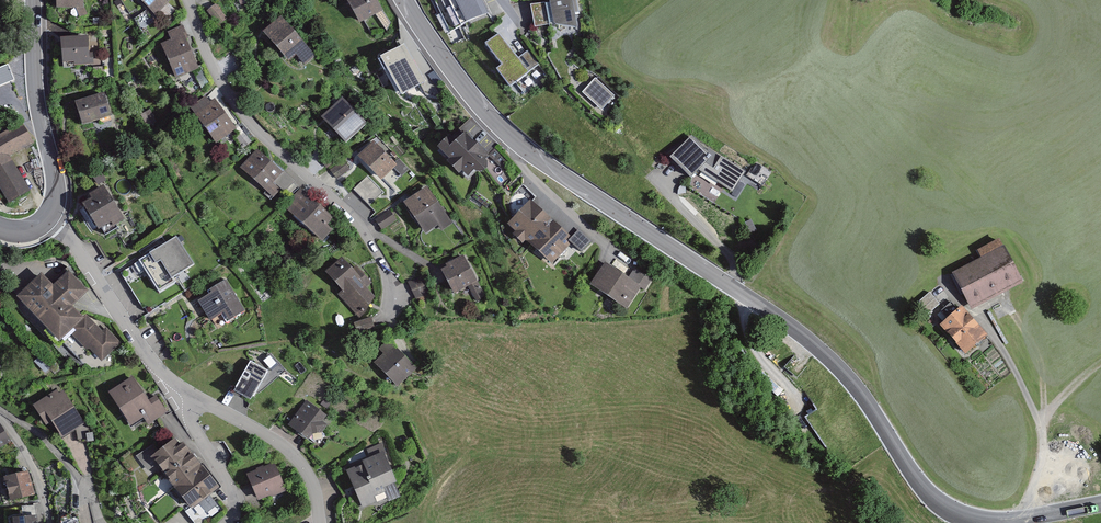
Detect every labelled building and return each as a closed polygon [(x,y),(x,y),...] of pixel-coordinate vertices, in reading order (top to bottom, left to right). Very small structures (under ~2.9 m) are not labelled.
[(61,11),(83,10),(83,19),(91,18),(90,0),(61,0),(61,11)] [(158,17),(177,0),(142,0),(158,17)] [(379,0),(351,0),(347,3),(364,28),(379,18),(388,33),(397,27),(379,0)] [(489,13),(484,0),(428,0),(441,23),(448,19),(453,27),(457,25),(463,35),(489,13)] [(550,2),(531,5),(535,26),(552,23),(555,25),(577,28),(575,15),(580,14),(577,0),(549,0),(550,2)] [(230,21),(218,7),(209,15),(221,29),(230,21)] [(319,58),(287,21),(268,37),(301,74),(319,58)] [(203,72),(184,30),(169,37),(176,44),(165,49),(180,82),(203,72)] [(519,58),(499,33),(486,43),(502,64),(497,68),(511,87),(539,64),(528,50),(519,58)] [(97,37),(66,40),(68,68),(85,67),(85,70),(99,68),(97,37)] [(424,74),(404,44),(380,55),(402,93),(415,86),(424,94),(432,85),(428,71),(424,74)] [(0,66),(0,86),(15,80),(8,63),(0,66)] [(614,96),(595,78),(583,92),(602,110),(614,96)] [(119,120),(109,96),(78,108),(89,133),(119,120)] [(367,122),(342,97),(321,116),(347,143),(367,122)] [(219,102),(210,100),(195,111),(224,149),(247,131),(233,113),(228,114),(219,102)] [(25,122),(0,136),(0,188),(8,203),(31,190),(13,156),(36,144),(25,122)] [(454,140),(448,135),(437,146),(449,157),(446,160),(459,173),(461,171),(468,179),(476,171),(484,171),(488,166),(487,158),(489,155),(464,132),(454,140)] [(709,153),(694,139),(676,160),(697,178),(702,172),(736,194),(747,177),(715,156),(709,153)] [(397,165),(374,140),(359,155),(382,179),(397,165)] [(351,168),(335,147),(321,158),(337,179),(351,168)] [(303,184),(261,150),(244,172),(279,201),(288,190),(294,195),(303,184)] [(390,198),(368,175),(353,189),(375,212),(390,198)] [(427,185),(404,202),(426,233),(438,225),(443,231),(454,223),(427,185)] [(124,220),(105,186),(90,194),(93,200),(84,205),(98,230),(102,229),(105,235),(118,228),(116,225),(124,220)] [(340,219),(306,192),(289,212),(330,244),(340,232),(334,227),(340,219)] [(528,200),(508,223),(552,262),(572,239),(528,200)] [(397,221),(390,210),(375,219),(382,230),(397,221)] [(590,240),(578,231),(570,242),(583,250),(590,240)] [(194,265),(177,238),(120,273),(142,309),(166,295),(169,299),(180,291),(172,278),(194,265)] [(992,246),(945,273),(966,311),(1014,284),(992,246)] [(486,297),(463,255),(446,263),(447,266),(442,269),(455,293),(468,286),(476,302),(486,297)] [(354,268),(342,257),(326,271),(342,291),(338,294),(359,318),(375,296),(366,287),(371,282),(356,265),(354,268)] [(605,263),(591,284),(626,308),(640,287),(605,263)] [(87,289),(68,270),(52,285),(42,275),(20,296),(60,338),(70,328),(100,360),(120,341),(107,328),(103,332),(86,315),(83,318),(71,304),(87,289)] [(428,295),(421,277),(407,282),(413,300),(428,295)] [(252,316),(230,283),(201,303),(218,329),(231,321),(236,327),(252,316)] [(929,308),(939,299),(931,290),(921,298),(929,308)] [(954,303),(928,324),(959,362),(985,341),(954,303)] [(376,329),(372,317),(354,323),(358,335),(376,329)] [(420,367),(390,337),(378,348),(384,354),(375,362),(399,388),(420,367)] [(268,370),(250,361),(234,390),(250,399),(268,370)] [(157,404),(138,376),(113,394),(136,427),(152,416),(157,423),(171,413),(161,399),(157,404)] [(89,426),(63,385),(33,404),(51,431),(60,426),(69,439),(89,426)] [(332,414),(308,398),(289,427),(318,446),(333,426),(327,422),(332,414)] [(0,430),(0,453),(11,446),(0,430)] [(224,491),(183,437),(156,458),(197,512),(224,491)] [(381,442),(366,449),(370,457),(363,460),(363,464),(348,471),(362,508),(380,507),(390,503),(385,490),(400,484),(381,442)] [(273,464),(249,474),(260,499),(283,489),(273,464)] [(30,471),(3,477),(9,504),(36,498),(30,471)]
